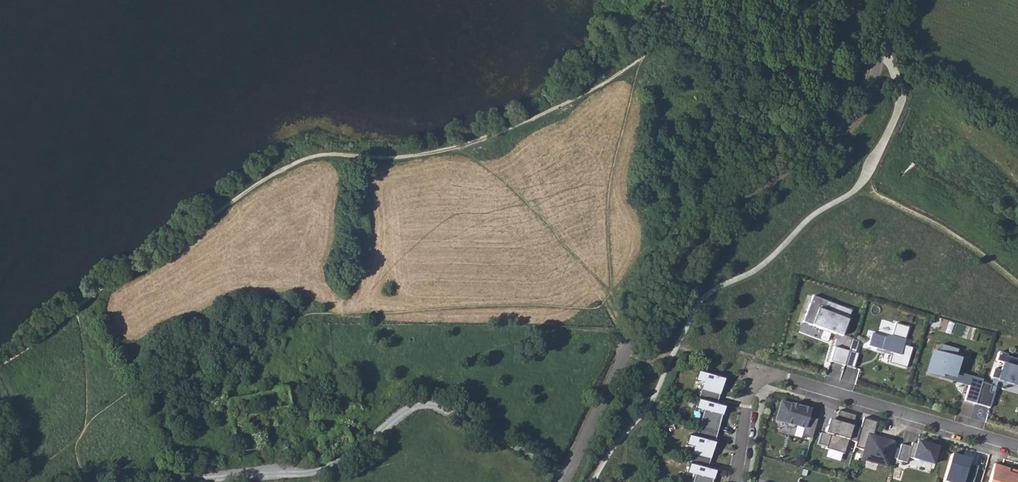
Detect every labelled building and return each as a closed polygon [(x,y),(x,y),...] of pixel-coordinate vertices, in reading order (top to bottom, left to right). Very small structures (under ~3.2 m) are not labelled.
[(850,310),(809,298),(802,325),(842,337),(842,334),(850,310)] [(871,334),(868,346),(892,353),(889,363),(906,368),(912,348),(903,345),(908,327),(895,324),(890,339),(871,334)] [(933,351),(927,372),(940,376),(941,373),(953,377),(954,372),(958,358),(955,357),(958,349),(940,344),(937,353),(933,351)] [(845,366),(849,351),(835,347),(831,361),(845,366)] [(994,369),(991,377),(998,379),(998,380),(1017,386),(1017,360),(1007,357),(1007,355),(999,352),(996,361),(1003,363),(1001,371),(994,369)] [(703,382),(699,399),(717,404),(724,378),(698,370),(695,380),(703,382)] [(941,373),(940,376),(969,384),(971,377),(954,372),(953,377),(941,373)] [(969,384),(964,401),(975,404),(982,380),(971,377),(969,384)] [(704,411),(699,427),(717,432),(725,406),(717,404),(699,399),(696,409),(704,411)] [(800,407),(781,401),(776,420),(785,423),(787,427),(792,428),(796,426),(804,428),(802,435),(812,438),(817,420),(808,417),(810,410),(803,408),(802,410),(799,409),(800,407)] [(856,442),(860,429),(852,427),(856,416),(839,411),(836,422),(834,421),(832,429),(826,427),(825,434),(821,433),(818,444),(826,447),(826,449),(844,454),(848,440),(856,442)] [(856,442),(854,447),(864,450),(862,459),(887,466),(894,442),(873,436),(877,422),(863,418),(860,429),(856,442)] [(694,446),(692,454),(710,459),(717,432),(699,427),(697,436),(689,434),(687,444),(694,446)] [(911,447),(901,444),(896,460),(907,463),(908,457),(933,465),(938,447),(917,441),(917,444),(912,443),(911,447)] [(693,481),(712,481),(715,469),(707,468),(710,459),(692,454),(687,473),(695,475),(693,481)] [(943,481),(944,481),(957,481),(973,481),(978,467),(968,464),(970,460),(951,454),(943,481)] [(877,469),(878,464),(862,459),(860,464),(877,469)] [(1009,472),(1010,469),(994,464),(989,481),(1017,481),(1017,475),(1009,472)]
